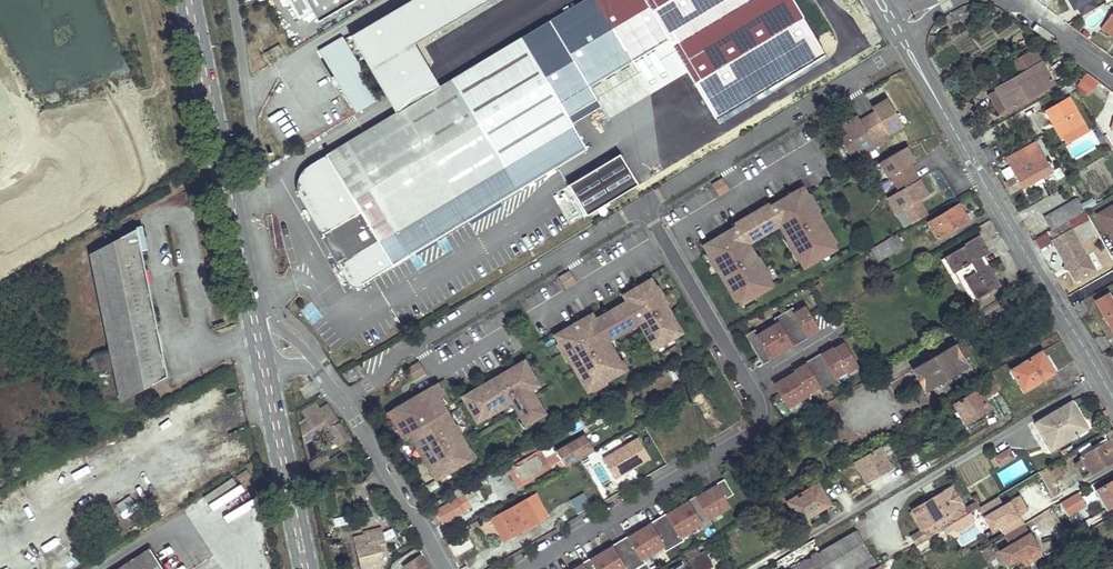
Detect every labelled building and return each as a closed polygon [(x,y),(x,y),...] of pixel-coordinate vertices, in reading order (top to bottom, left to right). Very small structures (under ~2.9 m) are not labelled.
[(303,19),(317,11),(322,21),(358,0),(291,0),(303,19)] [(429,68),(414,44),(489,0),(411,0),(350,36),(385,94),(429,68)] [(1101,29),(1112,38),(1112,12),(1101,29)] [(581,139),(508,16),(465,41),(477,63),(439,86),(395,112),(326,153),(360,210),(325,231),(338,252),(341,251),(344,256),(338,260),(355,287),(361,283),(366,280),(439,236),(450,230),(587,148),(584,144),(581,139)] [(343,36),(319,50),(336,80),(340,78),(343,83),(340,85),(357,114),(380,100),(343,36)] [(1043,63),(1046,61),(1039,48),(1033,51),(1040,64),(1043,63)] [(997,87),(999,89),(990,94),(1001,112),(1007,108),(1010,111),(1055,85),(1043,63),(1040,64),(1033,51),(1014,61),(1020,74),(997,87)] [(395,112),(439,86),(429,68),(385,94),(395,112)] [(1076,85),(1090,94),(1099,80),(1085,71),(1076,85)] [(1064,135),(1085,123),(1068,96),(1044,109),(1052,123),(1056,121),(1064,135)] [(874,112),(889,103),(886,99),(871,107),(874,112)] [(874,112),(866,116),(877,135),(885,131),(886,134),(902,125),(889,103),(874,112)] [(856,116),(841,125),(847,135),(849,138),(841,142),(848,153),(855,149),(859,156),(874,147),(870,140),(877,135),(866,116),(859,120),(856,116)] [(722,119),(716,122),(724,139),(730,136),(722,119)] [(1056,121),(1052,123),(1061,137),(1064,135),(1056,121)] [(1085,123),(1064,135),(1068,142),(1089,130),(1085,123)] [(907,132),(890,134),(892,144),(908,142),(907,132)] [(870,140),(874,147),(882,142),(877,135),(870,140)] [(1052,172),(1036,142),(1006,158),(1015,176),(1005,181),(1010,191),(1020,185),(1021,188),(1052,172)] [(905,146),(901,149),(910,164),(914,162),(905,146)] [(890,175),(895,183),(914,171),(910,164),(901,149),(879,162),(888,177),(890,175)] [(640,182),(623,152),(569,185),(587,214),(608,201),(640,182)] [(908,215),(919,209),(915,202),(927,194),(914,171),(895,183),(899,190),(888,197),(897,212),(903,208),(908,215)] [(729,190),(722,178),(711,184),(718,196),(729,190)] [(941,189),(947,200),(954,196),(949,185),(941,189)] [(818,252),(835,242),(802,187),(769,207),(767,204),(735,223),(736,226),(703,246),(736,301),(752,291),(755,296),(772,286),(748,243),(779,225),(804,267),(821,257),(818,252)] [(1087,212),(1095,224),(1105,218),(1107,220),(1112,216),(1112,197),(1087,212)] [(1085,211),(1078,199),(1045,217),(1052,230),(1070,220),(1085,211)] [(610,204),(608,201),(587,214),(589,217),(610,204)] [(965,214),(959,204),(928,222),(937,238),(969,220),(965,214)] [(908,215),(912,223),(927,214),(922,207),(919,209),(908,215)] [(1082,240),(1070,220),(1052,230),(1064,250),(1082,240)] [(119,402),(167,376),(137,227),(89,254),(109,352),(95,354),(86,360),(89,373),(112,369),(119,402)] [(453,236),(450,230),(439,236),(442,242),(453,236)] [(1038,247),(1051,245),(1049,232),(1035,234),(1038,247)] [(904,246),(897,234),(888,240),(895,251),(904,246)] [(988,251),(979,236),(966,244),(965,246),(946,257),(954,271),(959,269),(977,299),(1001,285),(989,265),(986,266),(980,256),(988,251)] [(569,270),(558,277),(565,288),(576,282),(569,270)] [(663,343),(678,334),(672,324),(673,323),(668,314),(670,313),(651,279),(633,289),(637,295),(628,300),(594,320),(597,324),(590,328),(584,318),(554,335),(587,391),(596,386),(596,385),(603,381),(604,382),(624,371),(619,363),(620,362),(606,338),(638,320),(651,343),(660,338),(663,343)] [(637,295),(633,289),(624,294),(628,300),(637,295)] [(1109,294),(1096,301),(1112,331),(1112,300),(1109,294)] [(311,324),(321,317),(311,303),(301,310),(311,324)] [(809,334),(820,328),(807,304),(797,310),(794,305),(775,316),(778,321),(760,332),(757,327),(747,332),(764,362),(772,357),(771,356),(793,343),(794,345),(810,336),(809,334)] [(591,314),(584,318),(590,328),(597,324),(594,320),(591,314)] [(660,338),(651,343),(654,348),(663,343),(660,338)] [(832,348),(833,349),(844,343),(842,340),(831,346),(832,348)] [(773,383),(787,406),(809,394),(808,392),(817,387),(820,392),(839,381),(836,376),(845,371),(846,372),(857,366),(844,343),(833,349),(832,348),(821,354),(820,352),(804,361),(805,363),(794,369),(795,371),(773,383)] [(968,366),(955,344),(915,368),(928,390),(945,379),(941,373),(947,369),(951,376),(968,366)] [(1054,373),(1041,352),(1038,353),(1051,375),(1054,373)] [(1051,375),(1038,353),(1011,370),(1023,391),(1051,375)] [(482,385),(463,397),(477,421),(487,416),(486,413),(502,404),(503,405),(511,400),(523,421),(529,422),(545,413),(531,390),(537,386),(532,377),(534,376),(524,360),(503,373),(506,377),(484,389),(482,385)] [(424,372),(418,361),(407,368),(414,379),(424,372)] [(364,368),(360,362),(354,365),(358,371),(364,368)] [(772,380),(773,383),(795,371),(794,369),(793,368),(772,380)] [(951,376),(947,369),(941,373),(945,379),(951,376)] [(506,377),(503,373),(482,385),(484,389),(506,377)] [(999,390),(991,378),(954,400),(956,403),(954,404),(965,423),(990,409),(984,398),(999,390)] [(409,433),(436,479),(445,473),(444,472),(452,468),(452,469),(472,458),(468,450),(469,449),(438,397),(443,394),(437,383),(388,412),(397,427),(398,426),(404,436),(409,433)] [(1083,423),(1071,402),(1036,423),(1052,449),(1061,444),(1059,441),(1069,436),(1068,433),(1083,423)] [(316,412),(307,418),(308,420),(301,426),(300,426),(304,442),(308,439),(317,432),(320,430),(329,444),(334,440),(338,446),(350,439),(339,422),(328,404),(316,412)] [(1086,429),(1083,423),(1068,433),(1069,436),(1059,441),(1061,444),(1086,429)] [(910,440),(902,428),(888,435),(895,449),(910,440)] [(614,478),(651,458),(639,434),(601,454),(614,478)] [(593,448),(585,435),(557,451),(564,465),(593,448)] [(1109,439),(1082,455),(1092,472),(1112,459),(1112,447),(1109,439)] [(891,467),(879,447),(855,462),(866,482),(891,467)] [(1008,448),(994,457),(1000,465),(1013,457),(1008,448)] [(549,467),(540,450),(508,470),(514,480),(518,478),(522,484),(549,467)] [(328,460),(324,453),(309,462),(310,469),(328,460)] [(848,464),(845,458),(836,463),(840,469),(848,464)] [(246,470),(237,476),(241,482),(250,476),(246,470)] [(832,478),(829,472),(822,476),(825,482),(832,478)] [(602,553),(611,568),(624,568),(635,568),(646,562),(643,558),(662,547),(665,551),(684,540),(681,535),(699,524),(702,529),(712,523),(709,518),(728,507),(723,499),(733,494),(724,478),(716,483),(717,485),(697,497),(696,495),(687,500),(688,501),(667,514),(666,513),(650,522),(651,524),(628,537),(628,536),(612,545),(612,546),(602,553)] [(1107,509),(1112,506),(1112,481),(1097,491),(1107,509)] [(830,504),(818,484),(788,501),(799,521),(830,504)] [(923,527),(928,536),(963,516),(969,512),(966,506),(953,484),(933,495),(917,505),(912,508),(913,510),(923,527)] [(570,500),(578,513),(591,506),(583,492),(570,500)] [(1064,500),(1060,502),(1068,515),(1085,505),(1078,492),(1064,500)] [(550,517),(536,493),(527,499),(540,523),(550,517)] [(916,502),(917,505),(933,495),(932,493),(916,502)] [(471,505),(465,494),(435,511),(442,524),(463,512),(462,510),(471,505)] [(999,525),(1005,535),(1024,523),(1018,514),(1027,509),(1019,496),(1003,505),(997,496),(979,506),(978,507),(992,530),(999,525)] [(527,499),(492,519),(506,543),(540,523),(527,499)] [(966,506),(969,512),(971,511),(978,507),(979,506),(976,500),(966,506)] [(920,529),(923,527),(913,510),(910,511),(920,529)] [(1043,556),(1024,523),(1005,535),(1011,545),(1006,548),(1014,561),(1021,556),(1026,566),(1043,556)] [(916,543),(928,536),(923,527),(920,529),(911,534),(916,543)] [(354,537),(359,555),(362,554),(365,567),(367,567),(379,564),(384,562),(380,548),(386,547),(384,539),(378,540),(376,531),(354,537)] [(855,531),(820,552),(830,568),(846,568),(853,565),(855,568),(864,568),(875,563),(855,531)] [(820,552),(813,540),(777,561),(779,565),(782,568),(791,568),(820,552)] [(688,560),(700,553),(696,546),(684,553),(688,560)] [(117,568),(164,568),(150,548),(117,568)] [(704,551),(700,553),(688,560),(694,568),(706,568),(713,565),(704,551)] [(820,552),(791,568),(830,568),(820,552)] [(602,553),(591,559),(590,558),(582,563),(583,564),(574,568),(611,568),(602,553)] [(407,568),(429,568),(421,555),(404,565),(407,568)]
